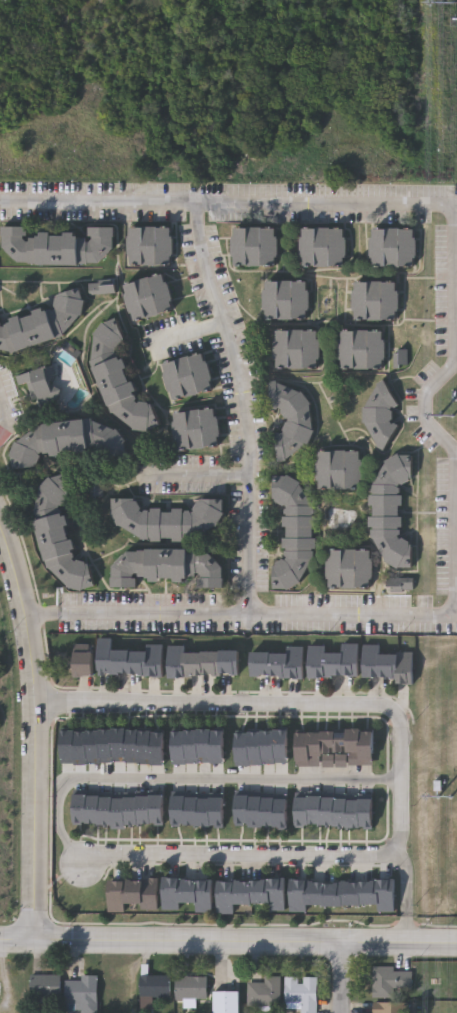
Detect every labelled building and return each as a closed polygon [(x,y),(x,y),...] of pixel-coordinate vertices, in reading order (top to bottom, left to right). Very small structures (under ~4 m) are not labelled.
[(5,250),(0,241),(0,224),(11,224),(24,224),(24,226),(30,235),(86,235),(93,224),(116,224),(116,237),(108,250),(86,263),(86,265),(29,264),(5,250)] [(173,226),(173,265),(128,265),(128,226),(173,226)] [(276,227),(276,265),(233,266),(233,227),(276,227)] [(345,228),(345,266),(302,266),(302,228),(345,228)] [(371,267),(371,229),(415,229),(415,267),(371,267)] [(123,284),(167,273),(176,309),(132,321),(123,284)] [(308,319),(264,319),(264,281),(308,281),(308,319)] [(354,320),(354,282),(398,282),(398,320),(354,320)] [(118,284),(92,284),(92,296),(118,296),(118,284)] [(10,352),(0,350),(0,324),(53,305),(56,293),(77,285),(81,297),(79,313),(63,331),(63,333),(10,352)] [(113,413),(111,413),(90,361),(94,333),(102,322),(116,317),(121,328),(126,341),(124,341),(117,350),(138,403),(151,404),(159,426),(147,430),(132,428),(113,413)] [(275,330),(318,330),(318,369),(275,369),(275,330)] [(341,369),(341,331),(383,331),(383,369),(341,369)] [(215,389),(171,399),(164,362),(207,352),(215,389)] [(27,414),(63,405),(60,393),(56,394),(50,369),(18,378),(27,414)] [(364,406),(377,383),(384,379),(399,405),(393,409),(393,422),(398,424),(383,450),(376,446),(367,426),(362,426),(362,406),(364,406)] [(310,409),(312,432),(301,450),(290,457),(275,458),(273,440),(284,434),(282,411),(271,405),(269,383),(282,382),(296,388),(310,409)] [(178,449),(174,412),(218,407),(222,444),(178,449)] [(35,428),(35,426),(91,417),(118,428),(126,438),(128,453),(116,454),(103,456),(102,455),(96,446),(39,455),(35,467),(12,470),(10,457),(16,443),(35,428)] [(318,490),(318,451),(361,451),(361,490),(318,490)] [(372,482),(370,482),(371,539),(386,564),(397,570),(412,569),(412,557),(412,544),(410,544),(401,539),(399,482),(410,475),(410,452),(397,453),(384,461),(372,482)] [(51,571),(49,571),(33,517),(39,489),(48,480),(62,475),(66,487),(70,500),(68,500),(61,508),(78,562),(90,565),(97,587),(84,591),(69,587),(51,571)] [(311,505),(313,505),(312,562),(297,587),(285,593),(270,592),(271,580),(271,567),(273,567),(282,562),(283,505),(272,498),(273,475),(286,476),(299,484),(311,505)] [(197,537),(197,538),(140,538),(116,524),(109,513),(110,498),(122,498),(135,498),(135,500),(141,509),(197,509),(204,498),(227,498),(227,511),(219,524),(197,537)] [(134,550),(134,548),(191,548),(216,561),(223,573),(223,588),(210,588),(197,588),(197,586),(192,577),(135,578),(129,589),(106,589),(106,576),(113,563),(134,550)] [(331,591),(374,591),(374,552),(331,552),(331,591)] [(148,650),(148,644),(165,645),(164,674),(100,674),(100,638),(113,638),(113,650),(148,650)] [(341,652),(341,644),(358,644),(358,676),(309,676),(309,645),(324,645),(324,652),(341,652)] [(378,653),(412,653),(412,680),(363,680),(363,645),(378,645),(378,653)] [(304,677),(252,676),(252,652),(287,652),(287,647),(304,647),(304,677)] [(244,653),(188,654),(188,650),(173,650),(173,679),(244,679),(244,653)] [(75,651),(95,651),(95,674),(75,674),(75,651)] [(296,730),(373,730),(373,766),(296,766),(296,730)] [(74,793),(165,794),(165,825),(73,824),(74,793)] [(295,827),(295,796),(373,797),(373,827),(295,827)] [(159,909),(110,910),(109,878),(159,878),(159,909)] [(268,903),(234,904),(234,914),(218,914),(217,880),(285,879),(286,911),(268,911),(268,903)] [(375,905),(307,905),(307,912),(290,912),(290,880),(394,880),(394,911),(375,912),(375,905)] [(167,913),(183,913),(183,905),(199,905),(199,915),(216,915),(217,881),(167,881),(167,913)] [(371,969),(410,968),(410,994),(396,994),(396,998),(371,999),(371,969)] [(61,977),(61,999),(30,999),(30,977),(61,977)] [(98,977),(98,1012),(80,1012),(66,1012),(66,981),(81,981),(81,977),(98,977)] [(140,1009),(140,977),(170,977),(170,999),(153,999),(153,1009),(140,1009)] [(207,977),(207,1000),(175,1000),(175,977),(207,977)] [(245,1007),(245,983),(262,983),(262,977),(278,977),(278,1007),(245,1007)] [(315,978),(315,1012),(298,1012),(298,1003),(283,1003),(283,978),(315,978)] [(238,992),(238,1012),(213,1012),(213,992),(238,992)] [(406,1003),(406,1012),(371,1012),(371,1003),(406,1003)]
